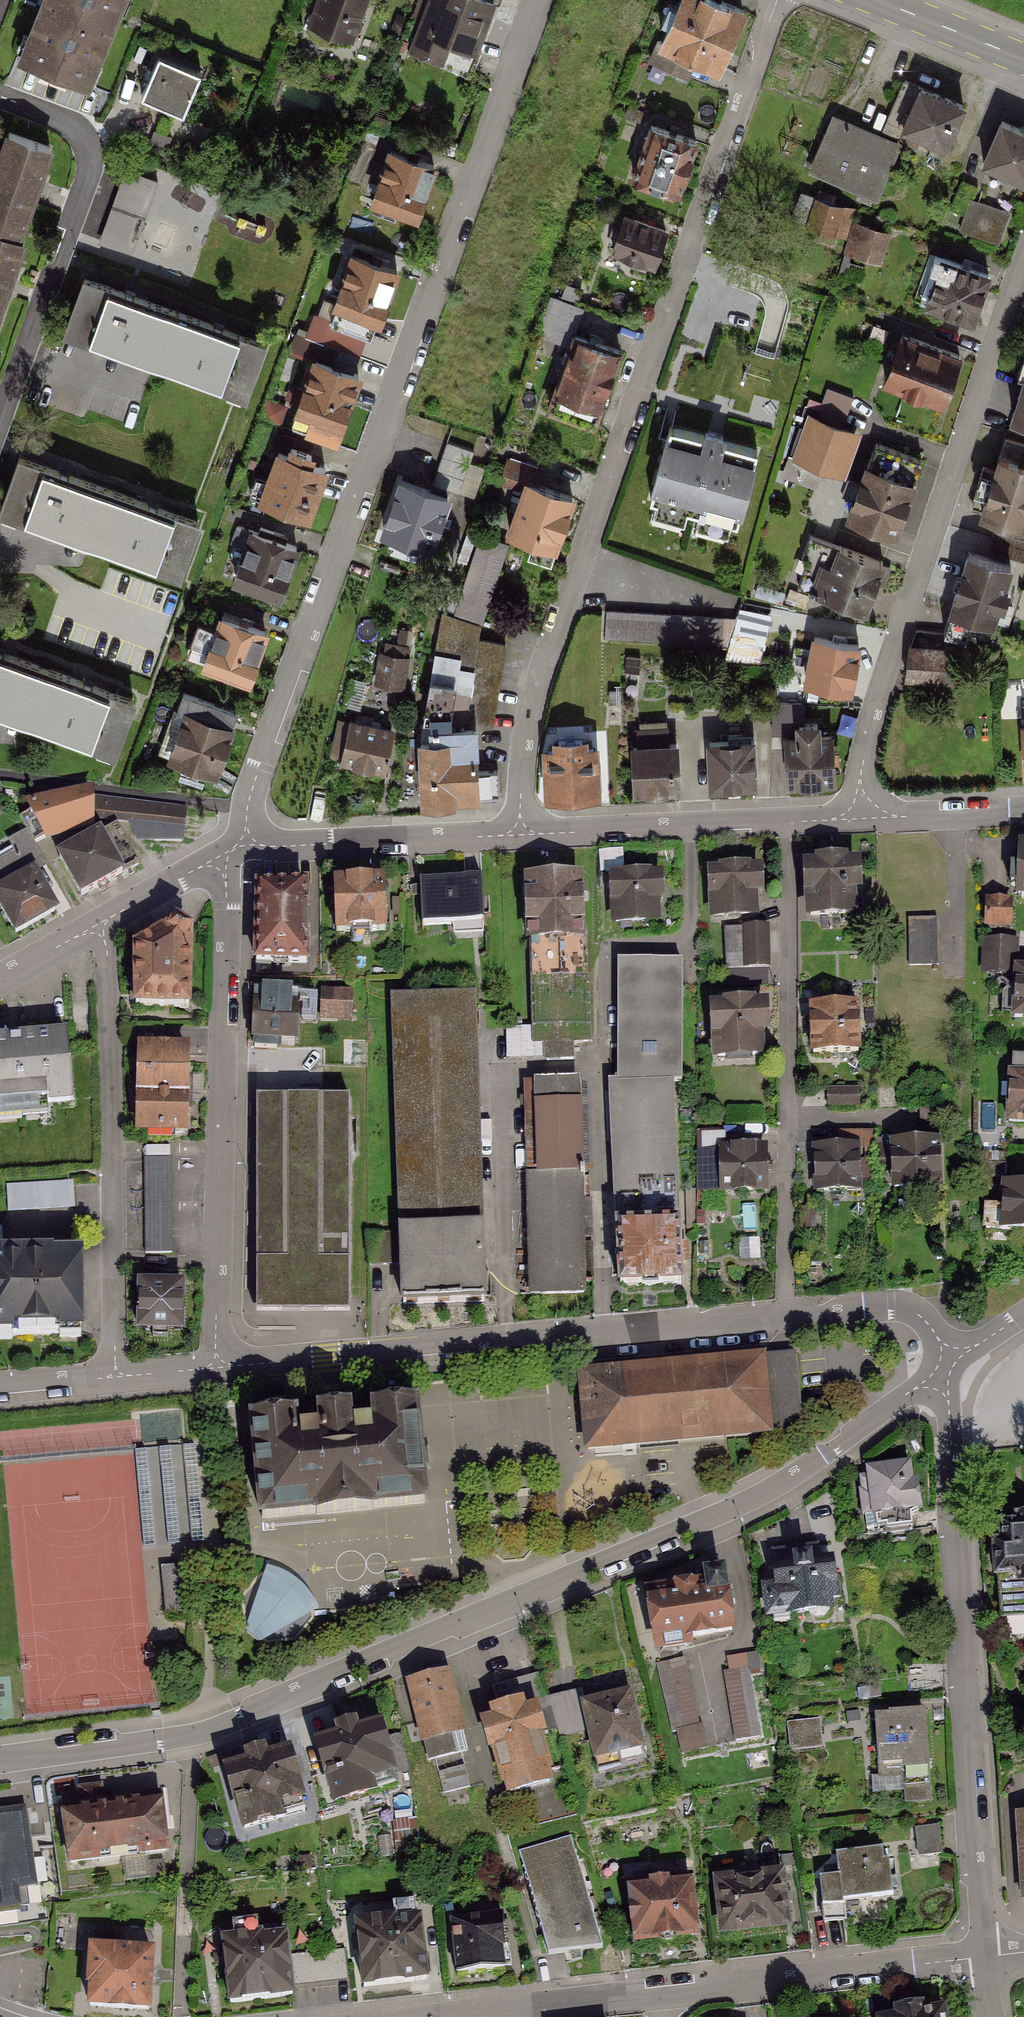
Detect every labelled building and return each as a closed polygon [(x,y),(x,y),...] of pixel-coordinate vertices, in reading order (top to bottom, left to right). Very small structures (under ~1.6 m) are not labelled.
[(17,75),(88,103),(130,0),(47,0),(17,75)] [(308,26),(353,41),(364,9),(367,0),(318,0),(308,26)] [(481,0),(431,0),(409,53),(464,76),(493,5),(481,0)] [(697,0),(679,0),(657,55),(718,80),(743,19),(697,0)] [(189,75),(150,58),(133,98),(172,115),(189,75)] [(962,107),(911,84),(889,134),(941,156),(962,107)] [(900,142),(835,115),(810,176),(875,203),(900,142)] [(990,124),(972,172),(1023,192),(1023,137),(990,124)] [(9,133),(0,159),(0,232),(18,238),(50,147),(9,133)] [(691,148),(647,135),(630,190),(674,204),(691,148)] [(434,166),(391,151),(374,198),(417,214),(434,166)] [(157,182),(129,171),(104,240),(132,250),(157,182)] [(822,227),(850,236),(861,202),(833,193),(822,227)] [(1010,213),(975,199),(963,229),(998,243),(1010,213)] [(663,236),(621,222),(608,260),(650,274),(663,236)] [(0,232),(0,305),(23,240),(18,238),(0,232)] [(885,243),(852,232),(841,262),(874,274),(883,249),(885,243)] [(370,262),(353,255),(335,303),(349,309),(342,326),(371,337),(396,271),(379,265),(381,258),(373,255),(370,262)] [(985,274),(936,259),(921,308),(970,323),(985,274)] [(262,342),(85,277),(66,327),(243,392),(262,342)] [(577,330),(586,295),(553,287),(545,322),(577,330)] [(959,359),(898,338),(882,384),(943,405),(959,359)] [(617,356),(570,340),(546,408),(594,424),(617,356)] [(357,381),(306,362),(289,406),(340,425),(357,381)] [(1007,429),(1023,435),(1023,379),(1007,429)] [(858,433),(806,415),(790,460),(842,478),(858,433)] [(756,457),(663,427),(641,499),(733,528),(756,457)] [(995,469),(984,466),(975,491),(988,495),(982,512),(1023,525),(1023,521),(1023,438),(1008,433),(995,469)] [(922,459),(874,442),(859,483),(850,480),(844,495),(854,498),(849,513),(895,531),(922,459)] [(289,455),(279,451),(263,496),(308,513),(325,467),(308,461),(311,453),(292,446),(289,455)] [(197,521),(19,456),(1,507),(178,571),(197,521)] [(444,494),(398,477),(378,532),(424,549),(444,494)] [(570,504),(523,487),(504,536),(551,554),(570,504)] [(995,523),(991,537),(1020,546),(1023,532),(995,523)] [(257,532),(238,525),(232,542),(246,547),(235,577),(279,593),(297,545),(277,538),(279,533),(260,526),(257,532)] [(883,561),(810,534),(802,557),(808,559),(798,584),(866,609),(883,561)] [(506,543),(481,535),(465,585),(441,577),(432,604),(482,620),(506,543)] [(1009,566),(969,553),(944,631),(983,644),(991,619),(1006,624),(1012,605),(1003,602),(1007,588),(1003,587),(1009,566)] [(731,656),(763,663),(775,610),(742,602),(731,656)] [(479,625),(443,612),(421,736),(425,801),(454,799),(454,796),(499,793),(498,769),(476,770),(474,725),(491,724),(506,644),(477,639),(479,625)] [(725,617),(612,613),(611,641),(724,646),(725,617)] [(240,622),(222,616),(218,628),(198,621),(190,642),(210,649),(205,661),(249,677),(265,631),(247,624),(249,619),(242,616),(240,622)] [(859,644),(814,636),(802,701),(835,702),(838,686),(850,689),(859,644)] [(962,650),(910,644),(906,675),(959,681),(962,650)] [(0,650),(0,707),(114,748),(132,697),(0,650)] [(409,659),(381,654),(376,686),(403,691),(409,659)] [(182,692),(177,708),(188,712),(173,753),(214,768),(235,711),(182,692)] [(787,734),(787,737),(789,781),(833,779),(831,735),(817,735),(817,723),(802,723),(802,704),(774,703),(772,733),(787,734)] [(391,731),(342,719),(333,757),(383,768),(391,731)] [(641,745),(634,745),(636,788),(678,786),(676,743),(660,744),(660,732),(641,733),(641,745)] [(559,750),(548,750),(551,793),(596,790),(594,748),(583,748),(582,740),(559,741),(559,750)] [(753,740),(710,742),(712,785),(755,783),(753,740)] [(94,833),(50,857),(73,898),(116,874),(94,833)] [(1021,847),(1020,868),(1013,867),(1012,885),(1019,886),(1018,896),(1023,897),(1023,847),(1021,847)] [(821,868),(808,869),(810,915),(859,913),(857,866),(843,867),(843,862),(821,863),(821,868)] [(724,874),(712,875),(714,915),(754,913),(753,890),(760,889),(759,872),(746,872),(746,869),(724,870),(724,874)] [(0,887),(0,916),(11,936),(53,913),(30,871),(0,887)] [(656,874),(611,876),(614,923),(658,921),(656,874)] [(482,879),(420,883),(422,925),(485,921),(482,879)] [(571,880),(516,882),(518,929),(573,926),(571,880)] [(384,882),(335,884),(337,932),(386,930),(384,882)] [(306,889),(255,891),(257,966),(308,964),(306,889)] [(1011,903),(988,902),(987,925),(1010,926),(1011,903)] [(937,919),(909,920),(910,965),(938,965),(937,919)] [(176,926),(135,950),(133,1006),(188,1007),(190,934),(176,926)] [(766,927),(726,928),(727,987),(767,986),(766,927)] [(589,932),(535,934),(539,1044),(594,1041),(589,932)] [(1013,941),(990,940),(989,974),(1012,974),(1013,941)] [(616,962),(618,1083),(676,1083),(684,1084),(684,963),(616,962)] [(1018,971),(1015,1017),(1023,1017),(1023,972),(1018,971)] [(297,993),(257,991),(254,1047),(276,1048),(277,1037),(295,1038),(297,993)] [(352,994),(323,993),(322,1016),(351,1017),(352,994)] [(479,998),(397,999),(403,1306),(484,1304),(479,998)] [(729,1010),(716,1011),(717,1055),(760,1054),(758,1029),(765,1028),(764,1008),(750,1009),(750,1005),(728,1006),(729,1010)] [(856,1010),(810,1011),(812,1054),(857,1053),(856,1010)] [(61,1107),(56,1044),(0,1048),(0,1112),(61,1107)] [(188,1049),(134,1050),(135,1096),(188,1095),(188,1049)] [(1016,1060),(1015,1077),(1012,1077),(1009,1121),(1023,1122),(1023,1061),(1016,1060)] [(578,1082),(525,1083),(531,1294),(584,1292),(578,1082)] [(618,1083),(610,1083),(616,1294),(683,1291),(676,1083),(618,1083)] [(858,1090),(828,1090),(828,1106),(858,1105),(858,1090)] [(188,1095),(135,1096),(136,1127),(189,1126),(188,1095)] [(348,1100),(260,1100),(259,1313),(348,1313),(348,1100)] [(938,1144),(893,1145),(894,1189),(939,1188),(938,1144)] [(858,1146),(816,1147),(817,1191),(860,1190),(858,1146)] [(764,1148),(711,1149),(712,1183),(723,1183),(723,1190),(765,1189),(764,1148)] [(174,1159),(147,1160),(151,1251),(178,1250),(174,1159)] [(11,1182),(12,1208),(79,1205),(77,1179),(11,1182)] [(1004,1184),(1002,1208),(988,1207),(987,1229),(1023,1231),(1023,1186),(1004,1184)] [(0,1261),(0,1337),(79,1335),(77,1259),(0,1261)] [(182,1284),(136,1285),(137,1330),(183,1329),(182,1284)] [(771,1428),(763,1348),(578,1366),(586,1447),(771,1428)] [(294,1417),(253,1421),(263,1519),(425,1504),(415,1407),(375,1411),(376,1425),(349,1427),(348,1412),(320,1415),(321,1429),(296,1432),(294,1417)] [(909,1464),(868,1469),(869,1476),(859,1477),(865,1530),(877,1528),(877,1534),(913,1530),(911,1514),(920,1509),(917,1481),(911,1482),(909,1464)] [(994,1543),(1003,1657),(1023,1655),(1023,1516),(1017,1516),(1018,1523),(1001,1524),(1002,1542),(994,1543)] [(778,1588),(765,1589),(768,1616),(773,1616),(774,1623),(790,1621),(789,1614),(809,1611),(809,1614),(815,1618),(825,1617),(828,1612),(828,1609),(830,1608),(828,1600),(840,1599),(837,1579),(833,1579),(831,1562),(818,1563),(817,1550),(793,1552),(792,1549),(778,1550),(779,1554),(774,1554),(778,1588)] [(194,1560),(160,1562),(165,1611),(198,1608),(194,1560)] [(282,1574),(266,1570),(245,1635),(261,1645),(319,1613),(309,1595),(299,1584),(282,1574)] [(709,1584),(647,1594),(655,1641),(663,1646),(687,1644),(691,1636),(732,1630),(723,1573),(708,1576),(709,1584)] [(684,1657),(657,1663),(672,1732),(677,1731),(681,1752),(704,1747),(684,1657)] [(749,1667),(724,1671),(735,1740),(760,1736),(749,1667)] [(448,1674),(410,1683),(428,1759),(466,1750),(448,1674)] [(495,1720),(483,1723),(490,1748),(494,1747),(504,1781),(506,1780),(510,1792),(548,1781),(545,1768),(548,1768),(538,1735),(543,1733),(536,1710),(547,1707),(538,1677),(507,1686),(512,1705),(493,1710),(495,1720)] [(610,1699),(585,1704),(582,1694),(550,1702),(559,1735),(588,1729),(598,1770),(621,1765),(620,1762),(645,1755),(629,1694),(610,1699)] [(927,1711),(877,1713),(881,1798),(930,1796),(927,1711)] [(819,1720),(789,1724),(791,1739),(820,1735),(819,1720)] [(341,1737),(318,1744),(335,1802),(396,1784),(379,1726),(356,1733),(354,1725),(339,1730),(341,1737)] [(234,1760),(230,1750),(209,1758),(213,1768),(234,1760)] [(250,1764),(228,1770),(245,1828),(306,1811),(288,1752),(265,1759),(263,1752),(248,1756),(250,1764)] [(470,1787),(465,1765),(438,1772),(443,1793),(470,1787)] [(80,1793),(61,1796),(70,1863),(168,1850),(160,1795),(104,1802),(101,1784),(79,1787),(80,1793)] [(1009,1802),(1013,1890),(1023,1890),(1023,1801),(1009,1802)] [(30,1905),(28,1887),(36,1886),(26,1807),(0,1810),(0,1909),(30,1905)] [(416,1819),(395,1822),(398,1848),(420,1846),(416,1819)] [(941,1827),(916,1829),(918,1866),(944,1864),(941,1827)] [(571,1837),(519,1852),(549,1955),(602,1948),(571,1837)] [(891,1850),(825,1857),(831,1912),(897,1905),(891,1850)] [(650,1878),(648,1862),(627,1865),(629,1881),(650,1878)] [(787,1875),(718,1883),(723,1933),(793,1925),(787,1875)] [(690,1877),(629,1884),(632,1905),(629,1905),(631,1923),(634,1923),(636,1940),(658,1938),(663,1942),(673,1941),(677,1935),(697,1933),(690,1877)] [(498,1917),(450,1922),(456,1975),(504,1970),(498,1917)] [(417,1923),(354,1930),(361,1986),(423,1979),(417,1923)] [(283,1939),(218,1945),(223,2004),(288,1998),(283,1939)] [(151,1957),(89,1951),(84,2009),(146,2015),(151,1957)] [(298,1958),(298,1977),(312,1977),(312,1958),(298,1958)] [(893,2016),(947,2016),(945,2008),(923,2012),(922,2005),(895,2010),(896,2016),(893,2016)]
